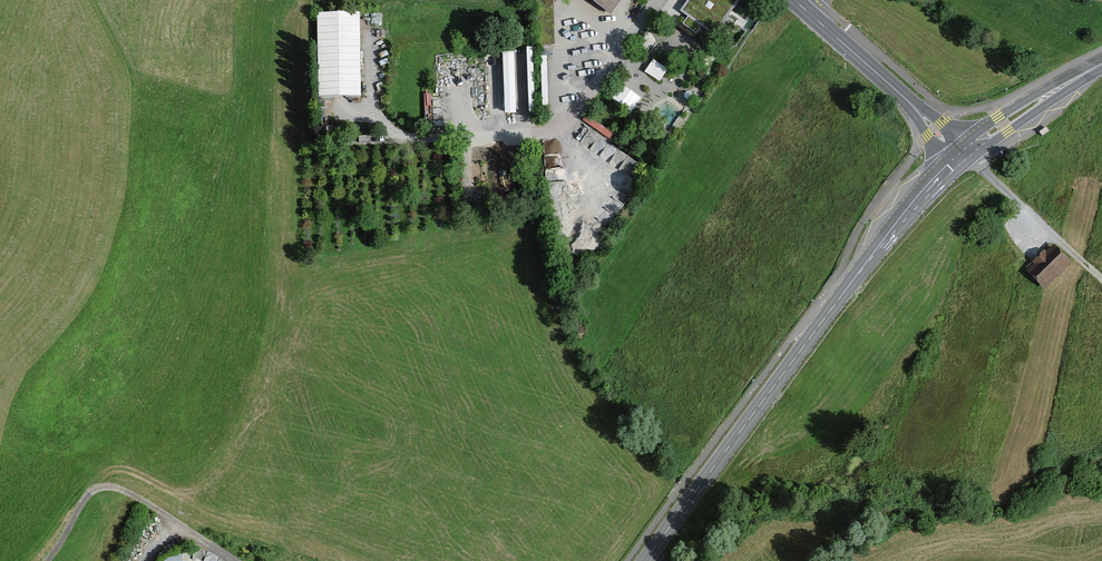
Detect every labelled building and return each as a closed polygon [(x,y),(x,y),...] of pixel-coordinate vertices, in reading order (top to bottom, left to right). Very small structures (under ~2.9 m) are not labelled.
[(621,0),(594,0),(612,13),(621,0)] [(738,0),(692,0),(684,11),(716,33),(738,0)] [(362,96),(360,12),(317,13),(319,97),(362,96)] [(533,52),(527,52),(530,110),(548,109),(546,58),(541,58),(542,79),(535,80),(533,52)] [(505,114),(516,114),(515,53),(503,53),(505,114)] [(645,72),(660,82),(669,69),(653,59),(645,72)] [(622,84),(612,98),(631,112),(641,98),(622,84)] [(425,93),(425,119),(440,119),(439,93),(425,93)] [(1046,127),(1040,132),(1042,136),(1049,131),(1046,127)] [(562,155),(546,155),(547,178),(563,177),(562,155)] [(1046,290),(1074,264),(1054,243),(1026,270),(1046,290)]
